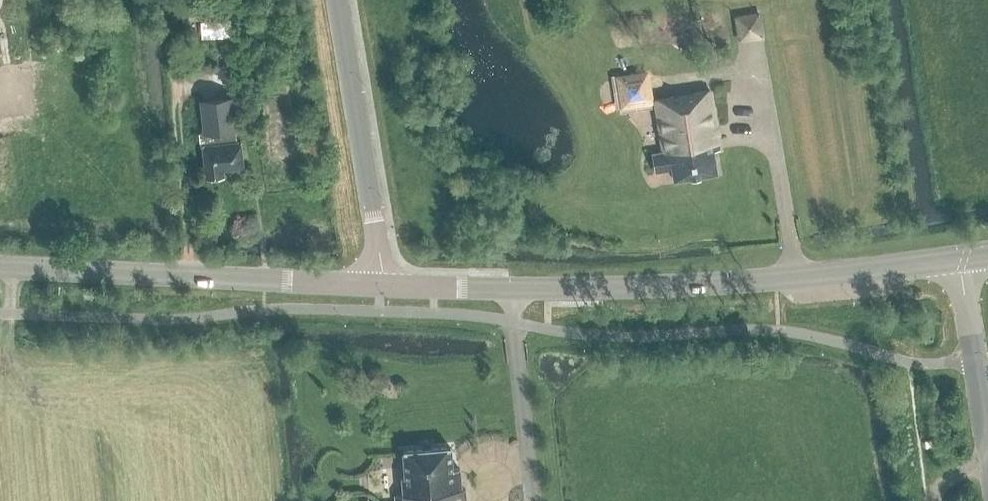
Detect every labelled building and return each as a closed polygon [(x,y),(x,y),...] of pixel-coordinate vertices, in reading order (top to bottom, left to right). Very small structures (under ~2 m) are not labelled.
[(203,0),(181,0),(182,10),(204,8),(203,0)] [(738,39),(766,35),(762,9),(735,13),(738,39)] [(201,38),(231,36),(230,20),(200,22),(201,38)] [(648,102),(643,75),(616,80),(621,107),(648,102)] [(672,170),(674,181),(716,173),(712,151),(718,150),(707,91),(653,100),(662,153),(652,155),(655,173),(672,170)] [(232,97),(200,100),(204,133),(199,133),(200,146),(202,146),(205,178),(223,176),(223,169),(243,167),(240,141),(233,142),(232,131),(235,131),(232,97)] [(465,490),(461,490),(459,469),(452,469),(450,448),(403,452),(405,477),(401,477),(403,495),(395,495),(395,500),(466,500),(465,490)]
